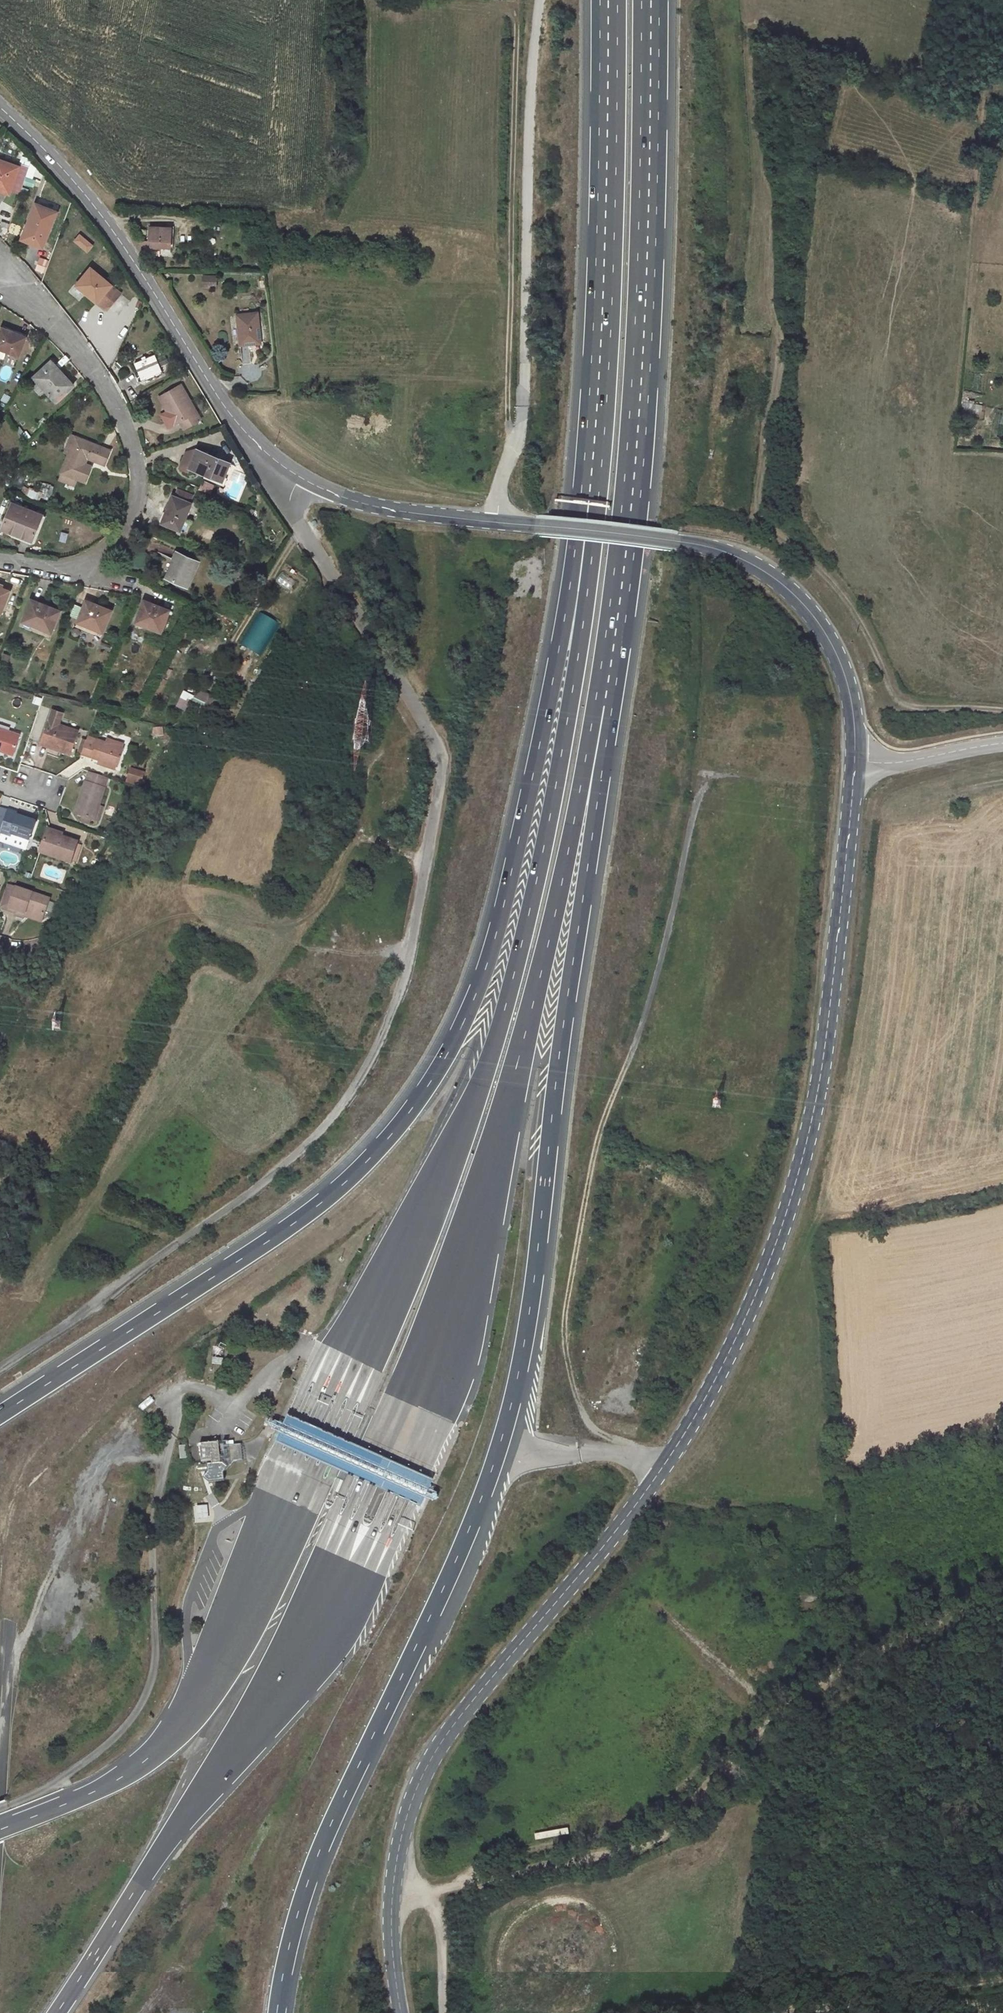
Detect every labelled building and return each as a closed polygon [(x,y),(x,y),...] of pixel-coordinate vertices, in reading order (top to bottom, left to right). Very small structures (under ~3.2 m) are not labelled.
[(0,161),(0,190),(10,193),(18,168),(0,161)] [(59,212),(35,202),(19,241),(43,250),(59,212)] [(172,229),(150,229),(149,242),(139,241),(140,246),(163,249),(163,247),(171,249),(172,229)] [(111,285),(91,268),(77,284),(85,290),(84,291),(93,298),(95,296),(108,308),(120,293),(111,285)] [(216,276),(203,277),(203,287),(211,287),(211,283),(216,283),(216,276)] [(108,308),(95,296),(93,298),(107,310),(108,308)] [(240,346),(261,343),(257,313),(237,315),(240,346)] [(2,328),(0,333),(0,349),(6,351),(19,356),(26,338),(17,335),(18,334),(2,328)] [(161,369),(156,356),(146,359),(143,361),(134,364),(140,378),(161,369)] [(69,381),(53,364),(48,369),(46,367),(34,377),(56,402),(72,387),(67,382),(69,381)] [(161,369),(140,378),(141,380),(162,371),(161,369)] [(186,373),(179,377),(182,381),(188,377),(186,373)] [(200,420),(181,385),(160,397),(175,423),(180,421),(184,429),(200,420)] [(965,401),(962,408),(973,413),(976,406),(965,401)] [(175,423),(168,411),(165,413),(172,425),(175,423)] [(69,454),(76,437),(72,435),(65,452),(69,454)] [(110,450),(76,437),(69,454),(61,473),(78,480),(85,483),(92,466),(85,464),(87,458),(104,465),(110,450)] [(230,463),(197,449),(190,468),(222,481),(226,471),(228,466),(230,463)] [(59,479),(75,486),(78,480),(61,473),(59,479)] [(42,495),(23,488),(20,495),(39,503),(42,495)] [(190,503),(193,496),(178,490),(175,497),(173,496),(166,512),(168,513),(163,523),(180,530),(185,532),(189,523),(184,521),(191,504),(190,503)] [(14,504),(12,503),(2,529),(32,541),(43,515),(19,506),(14,504)] [(199,562),(177,552),(173,560),(174,560),(176,561),(175,564),(173,563),(167,577),(187,587),(199,562)] [(0,584),(0,612),(1,613),(10,591),(2,588),(3,585),(0,584)] [(18,596),(13,594),(9,602),(15,605),(18,596)] [(60,611),(31,600),(23,620),(42,627),(41,629),(51,633),(60,611)] [(112,611),(86,601),(78,621),(93,627),(93,628),(103,632),(112,611)] [(169,610),(144,601),(137,621),(151,627),(151,628),(161,632),(169,610)] [(93,627),(78,621),(77,624),(76,626),(101,636),(103,632),(93,628),(93,627)] [(81,631),(74,628),(72,634),(75,637),(79,636),(81,631)] [(189,643),(193,636),(186,633),(182,640),(189,643)] [(112,646),(101,641),(99,646),(110,650),(112,646)] [(185,710),(188,702),(179,699),(176,707),(185,710)] [(78,731),(58,725),(62,713),(53,710),(41,744),(55,749),(56,747),(71,752),(78,731)] [(163,726),(153,728),(154,736),(164,735),(163,726)] [(0,728),(0,751),(14,755),(14,753),(20,736),(20,735),(0,728)] [(105,741),(88,735),(87,740),(82,754),(98,760),(117,766),(117,767),(124,748),(123,747),(105,741)] [(17,754),(22,737),(20,736),(14,753),(17,754)] [(125,743),(107,737),(105,741),(123,747),(125,743)] [(82,754),(87,740),(82,738),(78,752),(82,754)] [(117,766),(98,760),(97,764),(115,770),(117,766)] [(108,778),(88,772),(85,781),(74,814),(82,817),(91,819),(92,820),(97,805),(99,806),(108,778)] [(142,777),(134,774),(131,783),(140,786),(142,777)] [(98,822),(103,807),(99,806),(97,805),(92,820),(98,822)] [(25,816),(8,810),(1,834),(11,837),(12,835),(29,840),(36,822),(24,818),(25,816)] [(78,843),(62,837),(63,834),(48,829),(40,852),(71,863),(72,861),(78,844),(78,843)] [(29,840),(12,835),(11,837),(28,843),(29,840)] [(76,862),(82,845),(78,844),(72,861),(76,862)] [(8,885),(0,907),(0,908),(16,913),(14,916),(23,919),(24,917),(27,909),(44,916),(50,899),(8,885)] [(44,916),(27,909),(24,917),(41,922),(44,916)] [(292,1414),(279,1442),(418,1504),(430,1477),(292,1414)] [(219,1443),(219,1441),(212,1442),(199,1443),(202,1462),(212,1461),(212,1463),(207,1463),(207,1464),(208,1471),(203,1477),(209,1482),(225,1480),(224,1472),(229,1466),(223,1462),(221,1462),(226,1461),(224,1443),(219,1443)] [(187,1458),(186,1445),(179,1445),(180,1459),(187,1458)] [(209,1506),(197,1507),(199,1518),(210,1517),(209,1506)]
